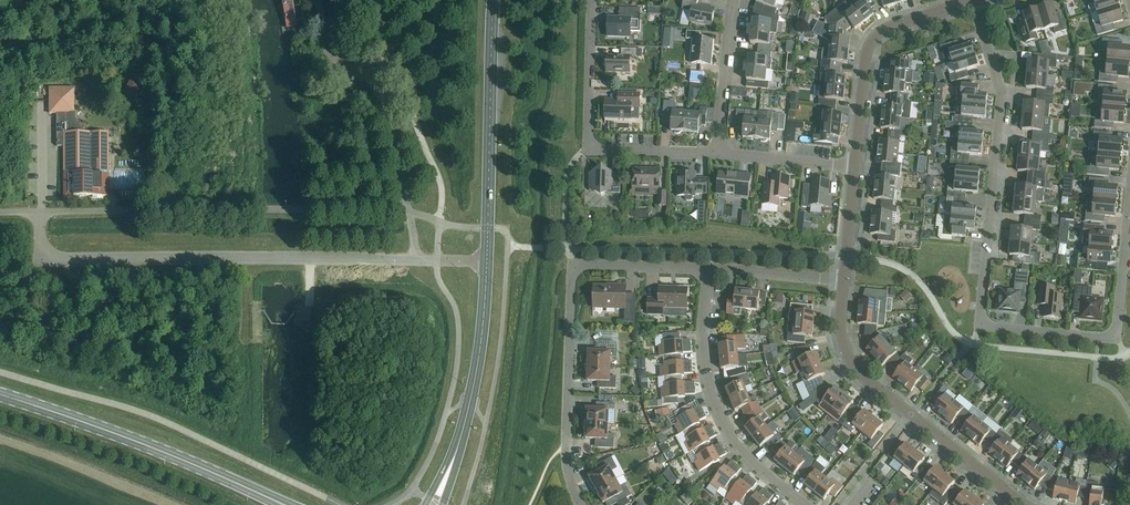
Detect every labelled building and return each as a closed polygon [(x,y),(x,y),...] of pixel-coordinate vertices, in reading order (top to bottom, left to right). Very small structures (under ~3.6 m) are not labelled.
[(286,30),(300,28),(295,0),(280,0),(286,30)] [(698,0),(684,0),(682,9),(692,11),(689,21),(711,26),(715,9),(697,5),(698,0)] [(775,15),(777,9),(774,8),(776,0),(757,0),(756,3),(763,5),(761,12),(775,15)] [(824,19),(828,21),(846,31),(852,26),(854,30),(864,22),(853,7),(847,0),(824,19)] [(873,0),(862,0),(853,7),(864,22),(874,15),(870,10),(876,6),(873,0)] [(876,6),(882,3),(883,9),(895,5),(894,0),(873,0),(876,6)] [(1118,7),(1116,0),(1086,0),(1088,6),(1094,4),(1097,13),(1118,7)] [(1037,9),(1044,30),(1053,27),(1055,34),(1066,30),(1062,14),(1055,16),(1052,5),(1037,9)] [(793,6),(791,14),(798,16),(801,9),(793,6)] [(1123,21),(1118,7),(1097,13),(1100,22),(1094,24),(1097,36),(1113,31),(1111,24),(1123,21)] [(624,18),(608,17),(607,37),(630,37),(630,31),(640,32),(641,8),(624,8),(624,18)] [(1044,30),(1037,9),(1023,13),(1027,25),(1020,27),(1025,43),(1037,39),(1035,33),(1044,30)] [(812,13),(804,10),(799,24),(807,26),(812,13)] [(748,26),(748,31),(770,33),(777,34),(778,22),(779,16),(775,15),(761,12),(753,11),(752,26),(748,26)] [(820,36),(830,42),(830,50),(848,51),(849,39),(845,39),(846,31),(828,21),(820,36)] [(700,40),(700,33),(687,31),(686,39),(694,39),(691,63),(710,65),(712,41),(700,40)] [(757,51),(771,52),(772,45),(769,45),(770,33),(748,31),(747,36),(751,36),(750,43),(758,44),(757,51)] [(1129,63),(1129,56),(1129,48),(1119,47),(1119,40),(1103,39),(1102,51),(1108,51),(1107,61),(1129,63)] [(975,55),(971,44),(958,48),(955,41),(940,46),(946,64),(952,62),(975,55)] [(636,57),(637,50),(637,49),(621,48),(621,56),(607,56),(606,72),(630,73),(630,56),(636,57)] [(848,51),(830,50),(823,49),(821,68),(840,69),(841,63),(847,64),(848,51)] [(744,68),(766,70),(769,71),(771,52),(757,51),(757,57),(745,56),(744,68)] [(1028,60),(1027,74),(1047,76),(1048,67),(1056,68),(1057,60),(1057,56),(1043,54),(1042,62),(1028,60)] [(975,55),(952,62),(955,73),(949,75),(951,82),(967,78),(965,71),(978,67),(975,55)] [(1081,80),(1083,59),(1075,58),(1073,80),(1081,80)] [(885,81),(905,83),(912,84),(913,73),(910,72),(911,63),(895,61),(894,71),(886,70),(885,81)] [(1129,63),(1107,61),(1106,70),(1100,70),(1099,82),(1115,83),(1116,76),(1128,78),(1129,63)] [(933,69),(935,75),(942,73),(940,66),(933,69)] [(765,82),(766,70),(744,68),(744,73),(747,74),(746,87),(768,89),(768,82),(765,82)] [(840,69),(821,68),(819,86),(845,89),(846,77),(839,76),(840,69)] [(1039,96),(1053,98),(1054,85),(1046,84),(1047,76),(1027,74),(1026,88),(1040,89),(1039,96)] [(690,75),(689,82),(697,83),(698,76),(690,75)] [(125,90),(137,95),(142,84),(138,82),(139,80),(135,78),(134,80),(130,78),(125,90)] [(892,94),(891,100),(903,101),(907,102),(908,95),(904,95),(905,83),(885,81),(884,93),(892,94)] [(1092,93),(1092,85),(1074,83),(1073,96),(1085,97),(1085,92),(1092,93)] [(956,104),(962,104),(986,107),(987,95),(978,94),(979,86),(958,84),(956,104)] [(702,90),(702,86),(690,85),(689,99),(695,99),(702,90)] [(1103,107),(1125,109),(1126,94),(1114,93),(1115,86),(1098,85),(1097,97),(1104,97),(1103,107)] [(822,106),(836,107),(836,100),(843,101),(845,89),(819,86),(818,99),(819,99),(818,105),(822,106)] [(73,196),(108,196),(107,133),(87,133),(76,119),(76,87),(49,87),(49,116),(56,116),(56,146),(63,146),(63,197),(73,197),(73,196)] [(618,93),(617,100),(605,100),(605,118),(631,119),(631,107),(639,108),(640,93),(618,93)] [(1053,98),(1039,96),(1038,103),(1024,102),(1023,116),(1043,118),(1044,104),(1052,105),(1053,98)] [(903,101),(891,100),(890,106),(883,105),(882,117),(901,119),(903,101)] [(954,122),(970,124),(971,117),(985,118),(986,107),(962,104),(961,116),(955,115),(954,122)] [(684,132),(686,113),(673,112),(673,105),(667,105),(665,119),(672,120),(671,131),(673,131),(674,133),(676,134),(678,134),(680,133),(681,132),(684,132)] [(822,124),(841,126),(842,114),(835,113),(836,107),(822,106),(821,112),(824,113),(822,124)] [(1123,124),(1125,109),(1103,107),(1101,121),(1095,121),(1094,127),(1111,129),(1111,122),(1123,124)] [(694,114),(686,113),(684,132),(688,133),(689,134),(691,135),(692,135),(694,135),(696,133),(698,134),(699,125),(705,126),(706,123),(713,124),(714,109),(695,108),(694,114)] [(756,139),(758,120),(759,112),(736,110),(734,129),(743,130),(743,138),(745,138),(746,140),(748,140),(749,141),(751,140),(753,139),(756,139)] [(759,112),(758,120),(756,139),(759,140),(761,141),(762,142),(764,142),(766,142),(767,140),(770,141),(771,129),(777,130),(779,113),(759,111),(759,112)] [(1035,138),(1049,140),(1050,127),(1042,126),(1043,118),(1023,116),(1022,130),(1036,131),(1035,138)] [(901,119),(882,117),(880,128),(888,129),(888,135),(900,136),(904,137),(905,131),(900,130),(901,119)] [(804,123),(790,121),(789,128),(803,129),(804,123)] [(954,122),(952,141),(982,144),(983,132),(969,131),(970,124),(954,122)] [(841,126),(822,124),(816,124),(814,143),(832,144),(833,138),(840,139),(841,126)] [(1098,153),(1120,155),(1122,141),(1110,139),(1110,133),(1094,131),(1093,143),(1099,144),(1098,153)] [(900,136),(888,135),(887,141),(879,140),(878,152),(898,154),(900,136)] [(1048,152),(1049,140),(1035,138),(1034,145),(1020,144),(1019,158),(1039,160),(1040,151),(1048,152)] [(952,141),(950,160),(966,161),(967,155),(981,156),(982,144),(952,141)] [(884,170),(901,172),(901,165),(897,164),(898,154),(878,152),(877,164),(885,164),(884,170)] [(1120,155),(1098,153),(1097,163),(1091,162),(1090,167),(1087,167),(1087,174),(1106,176),(1107,169),(1119,170),(1120,155)] [(1032,173),(1031,180),(1047,182),(1048,174),(1045,174),(1046,169),(1038,168),(1039,160),(1019,158),(1018,172),(1032,173)] [(955,179),(979,182),(980,170),(966,168),(966,161),(950,160),(950,167),(956,168),(955,179)] [(612,161),(612,171),(607,171),(602,168),(590,174),(589,188),(601,195),(606,193),(620,193),(620,162),(612,161)] [(665,206),(666,191),(659,191),(660,169),(633,169),(632,197),(654,198),(654,194),(659,194),(658,206),(665,206)] [(876,176),(875,187),(894,189),(896,178),(900,178),(901,172),(884,170),(883,176),(876,176)] [(695,179),(695,173),(678,172),(677,196),(685,196),(685,199),(686,201),(691,201),(692,199),(692,196),(694,196),(694,193),(706,194),(707,179),(695,179)] [(727,198),(727,194),(733,194),(733,198),(748,200),(750,176),(736,174),(736,175),(719,174),(717,197),(727,198)] [(788,199),(790,177),(772,176),(772,184),(764,183),(762,204),(778,206),(779,198),(788,199)] [(1094,200),(1116,202),(1117,187),(1105,186),(1106,180),(1089,178),(1088,190),(1095,190),(1094,200)] [(947,197),(963,199),(963,192),(977,193),(979,182),(955,179),(954,185),(948,185),(947,197)] [(831,207),(832,197),(827,197),(829,181),(813,180),(812,185),(804,184),(801,207),(811,208),(811,205),(831,207)] [(1050,182),(1047,182),(1031,180),(1030,187),(1016,186),(1015,200),(1035,202),(1043,202),(1044,189),(1049,189),(1050,182)] [(894,189),(875,187),(873,199),(881,200),(881,206),(893,207),(894,189)] [(962,206),(963,199),(947,197),(945,212),(952,213),(951,217),(975,219),(976,207),(962,206)] [(1027,222),(1041,223),(1041,216),(1033,215),(1035,202),(1015,200),(1013,213),(1027,215),(1027,222)] [(1114,217),(1116,202),(1094,200),(1093,209),(1086,209),(1085,221),(1102,222),(1102,216),(1114,217)] [(871,223),(891,224),(895,225),(897,207),(893,207),(881,206),(880,212),(872,211),(871,223)] [(799,212),(797,231),(811,232),(812,223),(805,222),(806,213),(799,212)] [(975,219),(951,217),(937,215),(936,227),(939,227),(938,237),(940,240),(952,241),(952,236),(965,238),(966,230),(974,231),(975,219)] [(1069,222),(1060,221),(1060,228),(1069,229),(1069,222)] [(1011,242),(1031,244),(1032,230),(1040,231),(1041,223),(1027,222),(1026,229),(1012,228),(1011,242)] [(890,231),(891,224),(871,223),(870,234),(878,235),(877,241),(895,243),(896,231),(890,231)] [(1083,246),(1089,247),(1111,249),(1113,234),(1101,233),(1101,226),(1085,225),(1083,246)] [(1030,252),(1031,244),(1011,242),(1009,255),(1013,256),(1013,263),(1039,265),(1040,253),(1030,252)] [(1110,264),(1111,249),(1089,247),(1088,256),(1079,255),(1077,269),(1108,272),(1109,263),(1110,264)] [(1065,267),(1066,258),(1057,257),(1056,266),(1065,267)] [(1022,266),(1021,270),(1016,269),(1014,291),(999,290),(997,310),(1018,312),(1019,303),(1025,304),(1029,266),(1022,266)] [(635,323),(636,293),(625,293),(626,286),(613,286),(613,287),(608,287),(608,286),(594,286),(593,307),(624,308),(624,322),(635,323)] [(671,287),(659,287),(659,298),(648,298),(648,315),(663,315),(663,308),(687,309),(687,288),(685,288),(684,286),(679,286),(678,287),(675,287),(675,289),(671,289),(671,287)] [(1061,319),(1063,296),(1054,295),(1055,287),(1040,286),(1038,303),(1045,303),(1043,317),(1061,319)] [(1073,312),(1080,313),(1079,318),(1101,320),(1103,299),(1091,298),(1092,288),(1075,286),(1073,312)] [(740,309),(746,310),(747,291),(735,290),(734,298),(728,297),(726,315),(740,316),(740,309)] [(858,312),(885,315),(888,291),(868,290),(867,301),(859,300),(858,312)] [(906,290),(901,295),(907,301),(912,297),(906,290)] [(747,291),(746,310),(758,311),(758,306),(765,306),(766,293),(747,291)] [(788,323),(813,325),(814,313),(808,312),(808,306),(791,304),(790,311),(789,313),(789,315),(788,318),(788,320),(789,323),(788,322),(788,323)] [(865,325),(864,336),(877,331),(877,326),(884,326),(885,315),(858,312),(857,324),(865,325)] [(912,332),(920,328),(916,322),(909,326),(912,332)] [(787,342),(790,342),(804,343),(805,337),(812,337),(813,325),(788,323),(789,323),(788,325),(787,327),(787,331),(787,333),(788,334),(787,342)] [(888,345),(877,331),(864,336),(871,344),(866,349),(873,358),(888,345)] [(660,356),(664,356),(681,355),(683,355),(683,353),(691,352),(690,340),(680,340),(680,333),(663,334),(663,346),(659,346),(660,356)] [(720,357),(737,356),(737,350),(745,349),(744,335),(722,337),(723,344),(719,345),(720,357)] [(585,366),(608,367),(608,357),(617,358),(618,343),(601,343),(601,352),(588,351),(588,359),(587,360),(586,362),(586,364),(585,366)] [(888,345),(873,358),(881,367),(887,362),(892,367),(900,358),(888,345)] [(799,373),(820,364),(815,352),(810,355),(807,348),(809,347),(794,350),(798,360),(791,363),(796,374),(799,373)] [(661,377),(665,377),(682,376),(684,376),(684,374),(692,373),(692,361),(681,362),(681,355),(664,356),(665,367),(660,367),(661,377)] [(721,370),(724,369),(728,369),(729,378),(747,373),(746,367),(739,368),(737,356),(720,357),(721,370)] [(783,371),(789,369),(785,358),(779,360),(783,371)] [(892,377),(902,385),(914,369),(900,358),(892,367),(897,371),(892,377)] [(810,397),(824,385),(821,377),(825,375),(820,364),(799,373),(810,397)] [(608,376),(608,367),(585,366),(585,367),(586,370),(587,372),(588,374),(587,381),(600,381),(599,388),(614,389),(614,377),(608,376)] [(928,380),(914,369),(902,385),(911,392),(916,386),(920,390),(928,380)] [(965,375),(965,378),(970,381),(974,375),(968,371),(965,375)] [(747,373),(729,378),(732,386),(726,389),(730,400),(747,393),(744,387),(751,384),(747,373)] [(665,377),(666,388),(661,388),(662,398),(664,398),(665,405),(678,404),(678,397),(685,397),(685,395),(695,394),(695,382),(682,383),(682,376),(665,377)] [(831,390),(824,385),(810,397),(819,405),(818,407),(828,414),(844,395),(834,387),(831,390)] [(641,391),(637,387),(632,392),(636,396),(641,391)] [(942,417),(954,401),(945,394),(948,390),(943,387),(933,400),(938,403),(933,409),(942,417)] [(735,411),(741,409),(745,417),(760,408),(755,396),(749,399),(747,393),(730,400),(735,411)] [(828,414),(843,426),(857,409),(851,405),(853,402),(844,395),(828,414)] [(956,418),(961,422),(968,412),(954,401),(942,417),(951,424),(956,418)] [(583,424),(608,425),(615,425),(615,403),(599,403),(599,409),(586,409),(586,416),(585,417),(584,419),(584,421),(583,424)] [(679,434),(683,432),(698,424),(700,423),(699,421),(706,417),(700,406),(691,411),(688,405),(673,413),(678,423),(675,425),(679,434)] [(787,412),(790,416),(796,411),(793,407),(787,412)] [(668,408),(655,411),(656,417),(669,415),(668,408)] [(760,408),(745,417),(750,424),(745,428),(752,438),(766,427),(763,422),(768,418),(760,408)] [(862,433),(873,418),(864,411),(862,413),(857,409),(843,426),(851,432),(856,429),(862,433)] [(970,439),(982,423),(968,412),(961,422),(965,425),(960,431),(970,439)] [(883,426),(873,418),(862,433),(871,440),(867,445),(873,449),(884,435),(879,431),(883,426)] [(655,431),(663,428),(660,421),(652,424),(655,431)] [(773,422),(766,427),(752,438),(760,448),(765,443),(771,451),(783,439),(776,431),(778,429),(773,422)] [(988,444),(996,434),(982,423),(970,439),(979,446),(984,440),(988,444)] [(608,434),(608,425),(583,424),(583,425),(584,427),(585,429),(586,431),(585,439),(597,439),(597,448),(614,448),(614,434),(608,434)] [(683,432),(688,442),(684,444),(689,453),(693,451),(693,450),(708,443),(710,442),(709,440),(716,436),(710,425),(701,430),(698,424),(683,432)] [(1037,425),(1033,431),(1038,435),(1042,429),(1037,425)] [(824,438),(830,443),(839,432),(833,427),(824,438)] [(997,434),(996,434),(988,444),(993,447),(988,453),(997,461),(1010,445),(1013,441),(1000,430),(997,434)] [(1050,434),(1045,430),(1040,435),(1046,440),(1050,434)] [(774,461),(784,469),(795,455),(790,451),(795,446),(790,442),(787,446),(782,441),(773,452),(779,456),(774,461)] [(711,448),(708,443),(693,450),(693,451),(698,460),(694,462),(699,471),(720,460),(718,458),(726,454),(720,443),(711,448)] [(661,447),(664,454),(671,450),(667,444),(661,447)] [(832,455),(836,449),(830,444),(825,450),(832,455)] [(903,466),(915,451),(905,444),(901,449),(896,445),(887,456),(893,460),(894,459),(903,466)] [(1016,466),(1024,456),(1010,445),(997,461),(1007,468),(1011,462),(1016,466)] [(1067,447),(1064,455),(1076,459),(1078,451),(1067,447)] [(917,480),(926,469),(920,465),(925,459),(915,451),(903,466),(913,474),(911,475),(917,480)] [(1077,457),(1084,459),(1085,452),(1079,451),(1077,457)] [(658,463),(662,464),(666,462),(662,455),(656,459),(658,463)] [(804,462),(795,455),(784,469),(794,477),(798,471),(803,475),(813,463),(807,459),(804,462)] [(1025,483),(1038,467),(1024,456),(1016,466),(1021,469),(1016,475),(1025,483)] [(594,491),(615,480),(611,471),(617,468),(611,458),(597,465),(600,471),(589,477),(593,483),(592,485),(592,487),(593,489),(594,491)] [(1108,464),(1114,469),(1117,465),(1112,460),(1108,464)] [(721,487),(729,494),(740,481),(735,477),(741,469),(732,461),(726,468),(724,466),(710,484),(718,491),(721,487)] [(804,485),(814,493),(825,479),(821,476),(826,470),(816,462),(804,476),(809,480),(804,485)] [(933,490),(945,475),(935,467),(931,473),(926,469),(917,480),(922,484),(924,482),(933,490)] [(1046,489),(1051,478),(1054,473),(1049,468),(1044,469),(1042,471),(1038,467),(1025,483),(1034,490),(1039,484),(1046,489)] [(663,474),(668,480),(673,475),(668,469),(663,474)] [(755,495),(750,491),(757,483),(747,475),(742,482),(740,480),(740,481),(729,494),(726,498),(734,504),(736,501),(741,504),(748,504),(755,495)] [(933,490),(929,495),(942,504),(945,504),(957,490),(952,486),(954,483),(945,475),(933,490)] [(889,482),(883,477),(880,482),(886,486),(889,482)] [(1052,499),(1064,502),(1069,482),(1051,478),(1046,489),(1054,491),(1052,499)] [(693,484),(687,479),(683,485),(689,490),(693,484)] [(830,482),(825,479),(814,493),(824,501),(829,493),(835,498),(843,487),(833,479),(830,482)] [(1077,497),(1083,499),(1087,481),(1076,479),(1075,484),(1069,482),(1064,502),(1075,504),(1077,497)] [(615,480),(594,491),(595,492),(596,494),(598,495),(599,497),(603,503),(604,502),(606,504),(614,504),(631,496),(625,484),(619,487),(615,480)] [(1083,499),(1090,500),(1089,504),(1103,504),(1104,501),(1102,500),(1104,489),(1099,489),(1099,483),(1087,481),(1083,499)] [(767,504),(773,496),(764,488),(758,495),(756,493),(755,495),(748,504),(768,504),(767,504)] [(974,498),(965,491),(958,500),(955,497),(951,502),(954,504),(953,504),(969,504),(974,498)]
